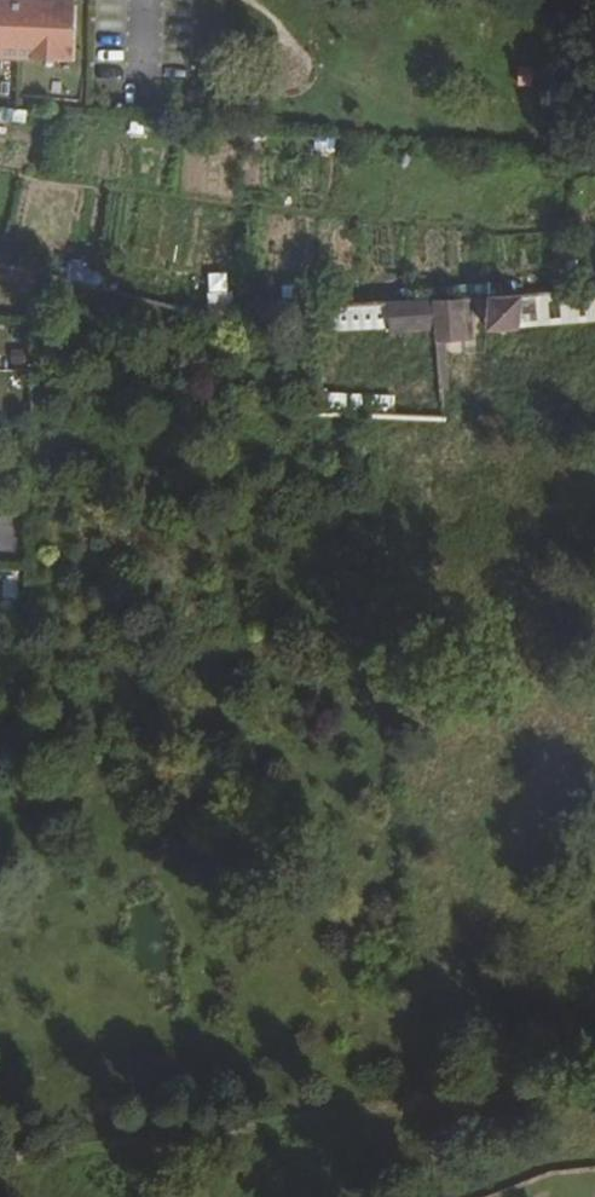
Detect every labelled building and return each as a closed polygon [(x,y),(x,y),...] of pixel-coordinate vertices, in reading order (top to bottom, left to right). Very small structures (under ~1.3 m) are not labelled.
[(2,62),(10,55),(31,56),(37,64),(75,67),(79,2),(52,0),(0,0),(0,61),(2,62)] [(518,80),(541,81),(541,43),(517,43),(518,80)] [(541,105),(541,81),(518,80),(518,105),(541,105)] [(529,118),(529,109),(518,109),(518,118),(529,118)] [(70,272),(67,283),(102,292),(104,280),(70,272)] [(521,298),(491,300),(491,336),(522,336),(521,298)] [(464,344),(462,302),(389,308),(391,336),(437,333),(438,346),(464,344)] [(323,391),(323,408),(392,411),(393,394),(323,391)]
